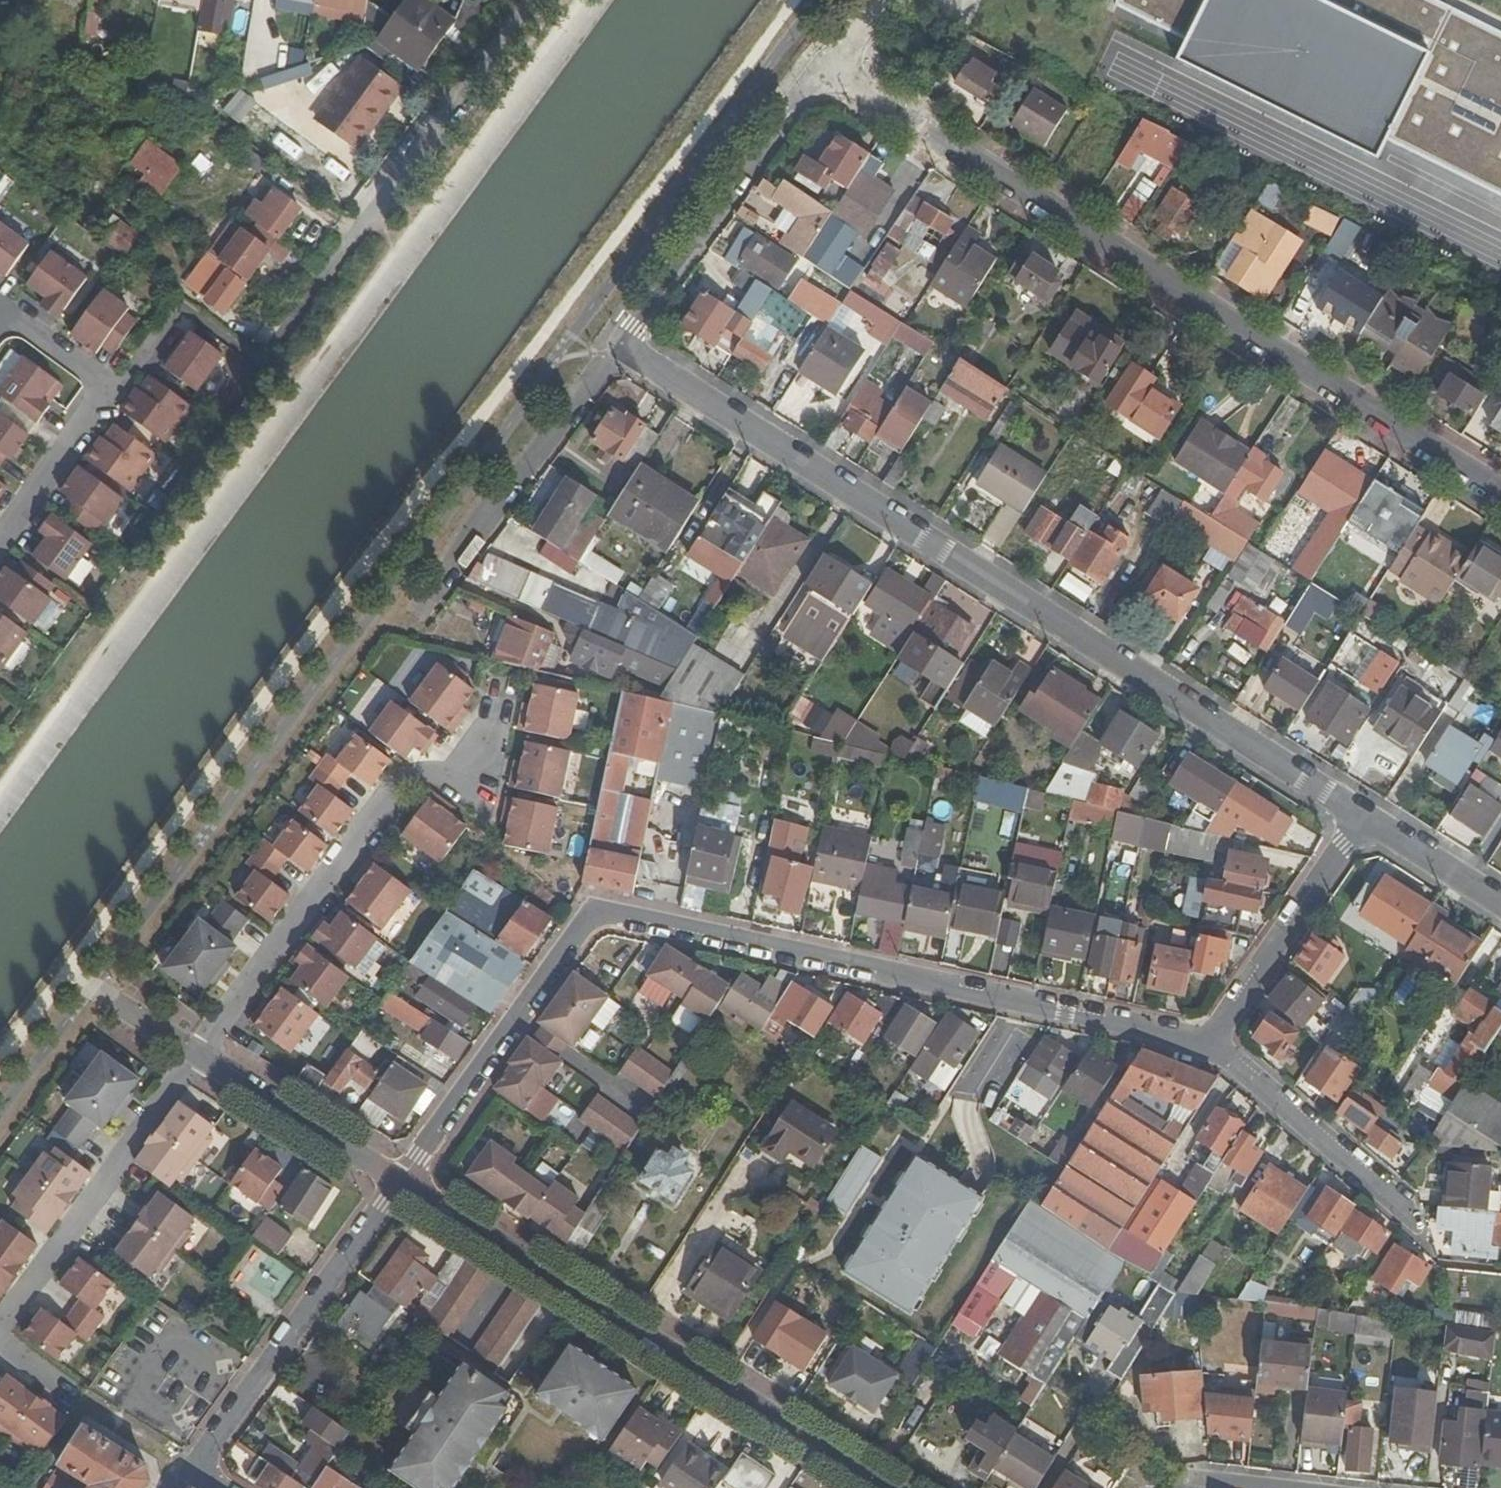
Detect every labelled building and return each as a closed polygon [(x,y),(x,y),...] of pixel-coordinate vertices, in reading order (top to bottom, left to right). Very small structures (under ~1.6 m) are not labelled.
[(199,4),(201,4),(198,27),(226,31),(232,0),(200,0),(199,4)] [(286,8),(310,13),(312,2),(312,0),(287,0),(286,8)] [(365,0),(312,0),(312,2),(363,11),(365,0)] [(406,76),(416,61),(421,65),(457,16),(434,0),(407,0),(394,17),(370,0),(365,0),(363,11),(358,41),(406,76)] [(1119,7),(1190,43),(1180,62),(1377,161),(1386,143),(1500,197),(1500,35),(1430,0),(1120,0),(1119,7)] [(287,68),(301,63),(304,47),(292,44),(287,68)] [(963,66),(960,64),(951,79),(982,99),(992,84),(985,80),(991,71),(968,58),(963,66)] [(313,69),(309,59),(301,63),(287,68),(264,76),(268,85),(313,69)] [(396,87),(357,60),(315,117),(355,145),(396,87)] [(1062,107),(1027,86),(1004,122),(1037,143),(1062,107)] [(1136,119),(1133,124),(1161,138),(1165,133),(1136,119)] [(1121,167),(1135,146),(1167,163),(1181,141),(1165,133),(1161,138),(1133,124),(1124,137),(1109,160),(1121,167)] [(795,151),(784,167),(832,199),(849,172),(861,154),(827,131),(807,160),(795,151)] [(170,161),(137,137),(123,157),(139,170),(133,178),(149,191),(170,161)] [(1196,148),(1181,141),(1167,163),(1181,172),(1196,148)] [(236,153),(257,168),(264,158),(244,144),(236,153)] [(256,169),(257,168),(236,153),(235,154),(256,169)] [(832,199),(829,202),(824,210),(824,211),(855,231),(872,204),(878,194),(879,192),(849,172),(832,199)] [(824,211),(824,210),(797,191),(777,177),(771,185),(766,182),(760,192),(794,215),(776,239),(796,252),(824,211)] [(257,207),(272,188),(260,180),(247,199),(257,207)] [(1148,188),(1135,180),(1123,198),(1136,206),(1148,188)] [(1175,193),(1167,188),(1148,215),(1157,221),(1153,229),(1163,236),(1168,228),(1176,233),(1201,193),(1182,181),(1175,193)] [(802,184),(797,191),(824,210),(829,202),(802,184)] [(237,210),(248,218),(250,215),(261,223),(260,225),(276,236),(298,206),(272,188),(257,207),(247,199),(237,210)] [(927,208),(906,193),(880,230),(926,259),(946,229),(940,225),(944,219),(933,211),(935,207),(930,203),(927,208)] [(883,198),(878,194),(872,204),(877,208),(883,198)] [(1301,213),(1314,219),(1312,223),(1324,230),(1332,217),(1306,204),(1301,213)] [(1255,297),(1292,241),(1253,215),(1243,229),(1246,230),(1236,245),(1239,247),(1221,274),(1255,297)] [(202,247),(245,278),(267,250),(278,258),(287,246),(248,218),(241,228),(224,216),(202,247)] [(130,249),(142,232),(126,221),(114,237),(130,249)] [(7,278),(31,246),(0,222),(0,272),(7,278)] [(972,234),(959,225),(923,280),(961,304),(988,262),(964,247),(972,234)] [(1038,240),(1026,232),(999,273),(1040,299),(1053,280),(1047,276),(1050,270),(1028,255),(1038,240)] [(788,258),(747,233),(726,264),(733,269),(743,275),(747,269),(771,284),(788,258)] [(861,273),(873,281),(894,250),(881,241),(861,273)] [(59,320),(89,280),(52,252),(28,284),(48,300),(42,307),(59,320)] [(207,264),(198,277),(203,281),(213,268),(207,264)] [(203,281),(198,277),(196,276),(189,285),(223,310),(242,283),(215,265),(213,268),(203,281)] [(705,342),(699,352),(716,363),(724,349),(734,334),(763,287),(743,275),(733,269),(725,280),(741,291),(728,312),(700,293),(703,288),(698,285),(674,322),(705,342)] [(1311,306),(1347,328),(1369,291),(1334,269),(1311,306)] [(1308,295),(1293,285),(1273,317),(1288,326),(1308,295)] [(1390,297),(1383,285),(1353,332),(1369,335),(1377,346),(1379,347),(1384,340),(1394,347),(1389,354),(1413,369),(1442,324),(1430,321),(1417,307),(1412,315),(1404,309),(1408,302),(1390,297)] [(834,297),(831,301),(887,337),(897,321),(841,286),(834,297)] [(131,309),(105,290),(72,334),(97,353),(109,338),(120,346),(138,322),(127,314),(131,309)] [(834,297),(828,293),(812,318),(819,322),(831,301),(834,297)] [(776,295),(768,309),(758,325),(769,332),(768,333),(782,341),(800,310),(776,295)] [(736,334),(734,334),(724,349),(754,369),(764,354),(758,350),(768,333),(769,332),(758,325),(768,309),(756,302),(736,334)] [(1417,307),(1408,302),(1404,309),(1412,315),(1417,307)] [(1042,350),(1091,382),(1117,342),(1098,329),(1087,346),(1079,341),(1085,333),(1083,332),(1089,323),(1068,310),(1042,350)] [(972,314),(966,311),(951,334),(957,338),(958,337),(972,314)] [(812,318),(805,314),(784,347),(797,356),(816,326),(819,322),(812,318)] [(897,321),(887,337),(918,356),(921,351),(928,341),(897,321)] [(209,344),(214,336),(199,326),(194,332),(209,344)] [(816,326),(797,356),(791,367),(813,381),(810,386),(825,394),(854,349),(816,326)] [(166,369),(198,392),(224,356),(209,344),(194,332),(193,332),(183,345),(166,369)] [(1394,347),(1384,340),(1379,347),(1389,354),(1394,347)] [(928,341),(921,351),(946,367),(952,357),(947,353),(928,341)] [(163,367),(166,369),(183,345),(181,343),(163,367)] [(1389,354),(1387,358),(1410,373),(1413,369),(1389,354)] [(1464,411),(1482,383),(1441,355),(1422,384),(1464,411)] [(25,356),(0,390),(0,395),(39,423),(52,406),(43,399),(58,380),(25,356)] [(952,357),(946,367),(924,401),(913,417),(925,425),(938,405),(930,400),(932,398),(936,392),(979,419),(999,387),(952,357)] [(1146,375),(1126,362),(1100,401),(1152,435),(1172,404),(1141,383),(1146,375)] [(791,367),(787,372),(810,386),(813,381),(791,367)] [(121,411),(167,444),(194,407),(152,376),(141,389),(133,401),(130,399),(121,411)] [(888,402),(886,406),(869,431),(894,448),(913,417),(924,401),(899,385),(888,402)] [(855,387),(833,421),(863,441),(869,431),(886,406),(868,394),(867,395),(855,387)] [(133,401),(141,389),(139,388),(130,399),(133,401)] [(1485,425),(1500,435),(1500,400),(1485,425)] [(637,470),(658,436),(629,417),(626,422),(611,412),(591,443),(636,471),(637,470)] [(7,458),(11,461),(30,435),(2,413),(0,416),(0,468),(7,458)] [(1217,492),(1240,456),(1225,446),(1228,442),(1192,419),(1166,459),(1217,492)] [(86,460),(132,492),(159,456),(116,424),(105,440),(98,449),(95,447),(86,460)] [(1038,501),(1019,531),(1061,558),(1122,464),(1067,428),(1067,429),(1055,447),(1099,474),(1077,510),(1073,507),(1065,518),(1038,501)] [(98,449),(105,440),(102,437),(95,447),(98,449)] [(1225,446),(1240,456),(1242,452),(1243,451),(1228,442),(1225,446)] [(995,447),(986,461),(967,490),(997,509),(1002,502),(1015,510),(1038,475),(995,447)] [(904,458),(892,450),(873,479),(885,486),(904,458)] [(172,496),(193,459),(180,452),(160,489),(172,496)] [(1245,454),(1242,452),(1240,456),(1217,492),(1202,514),(1238,537),(1245,527),(1222,512),(1237,487),(1257,499),(1273,474),(1275,472),(1254,459),(1251,464),(1242,458),(1245,454)] [(71,516),(95,532),(102,521),(107,525),(126,500),(81,467),(62,492),(69,497),(79,504),(71,516)] [(669,551),(696,507),(637,470),(636,471),(612,508),(610,512),(669,551)] [(1375,473),(1355,503),(1353,502),(1340,522),(1348,527),(1352,522),(1363,529),(1392,484),(1375,473)] [(1281,479),(1273,474),(1257,499),(1265,504),(1281,479)] [(9,487),(0,481),(0,500),(9,487)] [(540,524),(533,535),(559,551),(594,497),(568,481),(546,515),(540,524)] [(1152,483),(1136,508),(1161,524),(1166,516),(1177,499),(1152,483)] [(79,504),(69,497),(61,508),(71,516),(79,504)] [(1177,499),(1166,516),(1230,557),(1240,542),(1241,539),(1238,537),(1202,514),(1178,499),(1177,499)] [(766,527),(777,510),(764,502),(753,519),(766,527)] [(597,532),(610,512),(612,508),(605,504),(571,557),(579,562),(597,532)] [(785,516),(777,509),(777,510),(766,527),(758,540),(742,565),(736,575),(772,597),(804,546),(784,534),(785,530),(788,523),(785,516)] [(541,511),(535,520),(540,524),(546,515),(541,511)] [(67,579),(94,544),(53,514),(40,531),(48,538),(35,557),(67,579)] [(736,536),(739,531),(713,515),(710,520),(736,536)] [(1304,578),(1335,530),(1318,519),(1287,568),(1293,572),(1304,578)] [(698,539),(725,555),(736,536),(710,520),(698,539)] [(1462,556),(1413,524),(1383,570),(1432,602),(1450,574),(1462,556)] [(725,555),(742,565),(758,540),(740,530),(739,531),(736,536),(725,555)] [(1102,542),(1083,530),(1063,561),(1094,581),(1121,539),(1110,531),(1102,542)] [(607,538),(597,532),(579,562),(588,567),(607,538)] [(704,604),(714,609),(721,598),(736,575),(742,565),(725,555),(698,539),(688,557),(720,577),(704,604)] [(1240,542),(1230,557),(1217,576),(1245,592),(1265,560),(1240,542)] [(1471,542),(1462,556),(1450,574),(1457,578),(1477,546),(1471,542)] [(1477,546),(1500,561),(1500,555),(1480,542),(1477,546)] [(1477,546),(1457,578),(1487,598),(1500,577),(1500,561),(1477,546)] [(486,557),(475,584),(517,602),(529,575),(486,557)] [(21,578),(30,565),(23,561),(15,572),(21,578)] [(794,671),(811,682),(870,588),(859,581),(828,561),(816,582),(811,580),(808,584),(812,588),(811,590),(834,606),(794,671)] [(1138,597),(1169,616),(1187,588),(1147,563),(1135,583),(1143,588),(1138,597)] [(53,582),(30,565),(21,578),(15,572),(4,566),(0,571),(0,598),(31,622),(51,598),(44,592),(53,582)] [(1370,584),(1342,566),(1325,592),(1335,598),(1349,607),(1353,610),(1370,584)] [(1304,578),(1293,572),(1283,588),(1294,595),(1305,579),(1304,578)] [(875,580),(864,573),(859,581),(870,588),(875,580)] [(895,624),(912,634),(931,603),(935,598),(945,582),(932,574),(919,596),(886,575),(866,607),(880,615),(878,618),(893,627),(895,624)] [(529,575),(517,602),(568,624),(588,633),(600,606),(529,575)] [(670,587),(653,577),(638,601),(654,612),(670,587)] [(1314,609),(1325,592),(1305,579),(1294,595),(1279,619),(1293,629),(1308,606),(1314,609)] [(1221,589),(1212,584),(1197,607),(1206,612),(1221,589)] [(1325,592),(1314,609),(1323,615),(1335,598),(1325,592)] [(1222,612),(1223,613),(1216,625),(1255,650),(1275,621),(1233,594),(1222,612)] [(912,634),(896,659),(931,681),(919,701),(935,711),(962,669),(951,662),(972,630),(944,612),(947,606),(935,598),(931,603),(912,634)] [(687,633),(696,638),(714,609),(704,604),(687,633)] [(600,605),(600,606),(588,633),(676,671),(691,646),(695,641),(667,623),(663,632),(600,605)] [(1388,617),(1378,611),(1373,619),(1382,625),(1388,617)] [(25,632),(0,614),(0,665),(25,632)] [(512,619),(494,663),(508,666),(539,673),(552,636),(512,619)] [(588,633),(568,624),(563,635),(566,645),(575,651),(570,663),(586,670),(609,679),(626,684),(629,676),(666,688),(676,671),(588,633)] [(770,635),(742,678),(753,684),(780,641),(770,635)] [(1421,653),(1406,643),(1395,661),(1410,670),(1421,653)] [(666,688),(657,702),(670,704),(719,716),(742,678),(691,646),(676,671),(666,688)] [(1391,661),(1374,651),(1355,681),(1371,692),(1391,661)] [(445,654),(437,664),(457,679),(465,669),(445,654)] [(1274,657),(1255,684),(1292,709),(1310,681),(1274,657)] [(948,700),(964,710),(988,670),(972,661),(948,700)] [(408,703),(450,734),(459,723),(453,717),(460,707),(473,691),(457,679),(437,664),(408,703)] [(968,712),(995,728),(1030,672),(1017,664),(1010,676),(991,665),(988,670),(964,710),(968,712)] [(1052,737),(1070,749),(1080,735),(1100,703),(1084,693),(1085,690),(1052,669),(1042,682),(1039,681),(1019,711),(1054,734),(1052,737)] [(1459,677),(1457,680),(1445,699),(1456,706),(1470,684),(1459,677)] [(1361,707),(1324,683),(1302,717),(1340,741),(1361,707)] [(518,732),(568,743),(578,694),(535,686),(531,705),(529,717),(522,715),(518,732)] [(1393,690),(1370,727),(1409,753),(1440,707),(1415,690),(1408,700),(1393,690)] [(670,704),(657,702),(621,693),(609,752),(597,808),(581,884),(630,894),(634,878),(643,835),(655,779),(670,704)] [(369,733),(403,758),(413,747),(416,742),(426,749),(435,736),(390,703),(369,733)] [(529,717),(531,705),(524,704),(522,715),(529,717)] [(719,716),(670,704),(655,779),(704,790),(719,716)] [(453,717),(459,723),(467,712),(460,707),(453,717)] [(968,712),(960,725),(986,741),(995,728),(968,712)] [(1070,749),(1042,792),(1072,800),(1116,811),(1132,815),(1152,785),(1139,777),(1125,797),(1120,794),(1119,792),(1091,785),(1094,775),(1088,773),(1104,749),(1136,770),(1156,737),(1119,715),(1098,746),(1080,735),(1070,749)] [(1487,748),(1500,757),(1500,727),(1487,748)] [(1450,783),(1450,782),(1457,787),(1479,753),(1472,749),(1474,747),(1443,728),(1420,763),(1450,783)] [(850,733),(842,746),(872,752),(875,743),(875,739),(850,733)] [(318,767),(341,784),(348,774),(369,788),(389,761),(355,735),(335,762),(326,756),(318,767)] [(892,748),(892,757),(904,759),(912,747),(901,740),(893,742),(892,748)] [(912,747),(904,759),(903,761),(914,763),(926,746),(916,740),(912,747)] [(422,754),(426,749),(416,742),(413,747),(422,754)] [(508,788),(558,799),(568,753),(525,743),(521,764),(519,774),(511,773),(508,788)] [(875,743),(872,752),(887,756),(892,757),(892,748),(875,743)] [(1209,825),(1234,786),(1188,757),(1170,785),(1199,803),(1192,813),(1209,825)] [(521,764),(514,761),(511,773),(519,774),(521,764)] [(313,772),(338,787),(341,784),(318,767),(313,772)] [(332,797),(338,787),(313,772),(307,780),(317,787),(297,813),(332,839),(352,811),(332,797)] [(1026,788),(978,777),(975,790),(1008,798),(1006,804),(1022,808),(1026,788)] [(1444,814),(1475,834),(1494,805),(1463,785),(1444,814)] [(1290,822),(1234,786),(1209,825),(1204,832),(1228,838),(1234,828),(1237,829),(1239,824),(1260,837),(1270,823),(1283,831),(1290,822)] [(433,794),(406,830),(447,855),(460,836),(465,828),(450,817),(440,810),(445,803),(433,794)] [(510,816),(507,828),(503,847),(546,857),(556,810),(506,799),(503,815),(510,816)] [(1116,811),(1072,800),(1069,818),(1113,827),(1114,821),(1116,811)] [(455,811),(445,803),(440,810),(450,817),(455,811)] [(450,817),(465,828),(470,822),(455,811),(450,817)] [(1114,821),(1141,828),(1143,818),(1134,815),(1132,815),(1116,811),(1114,821)] [(503,815),(500,826),(507,828),(510,816),(503,815)] [(1137,844),(1164,850),(1169,824),(1149,819),(1143,818),(1141,828),(1137,844)] [(254,853),(277,870),(286,858),(306,873),(325,847),(291,822),(272,848),(263,841),(254,853)] [(804,831),(772,823),(770,836),(801,843),(804,831)] [(1273,846),(1283,831),(1270,823),(1260,837),(1273,846)] [(1222,884),(1258,892),(1260,887),(1264,886),(1267,876),(1263,873),(1263,870),(1251,867),(1253,857),(1241,854),(1244,842),(1228,838),(1204,832),(1169,824),(1164,850),(1214,859),(1217,850),(1228,852),(1228,862),(1222,884)] [(738,838),(696,829),(685,877),(703,881),(701,888),(705,888),(726,893),(738,838)] [(447,855),(406,830),(401,836),(440,864),(447,855)] [(869,842),(821,830),(803,918),(828,922),(835,888),(859,893),(862,880),(864,865),(869,842)] [(921,834),(907,831),(901,858),(916,861),(921,834)] [(660,838),(643,835),(634,878),(651,882),(660,838)] [(801,843),(770,836),(763,870),(770,871),(767,882),(761,906),(797,914),(809,870),(796,867),(803,844),(801,843)] [(939,842),(921,838),(918,856),(935,860),(939,842)] [(1060,858),(1014,847),(1007,881),(1012,881),(1007,902),(1049,911),(1050,910),(1057,877),(1060,858)] [(268,882),(277,870),(254,853),(245,865),(255,873),(235,899),(269,924),(289,897),(268,882)] [(410,892),(368,861),(358,874),(364,879),(358,888),(346,904),(382,931),(410,892)] [(897,873),(864,865),(862,880),(894,887),(897,873)] [(910,890),(910,891),(903,925),(928,930),(945,934),(946,926),(955,885),(958,870),(946,868),(940,896),(910,890)] [(770,871),(763,870),(761,881),(767,882),(770,871)] [(550,918),(474,872),(446,911),(521,959),(550,918)] [(364,879),(358,874),(351,883),(358,888),(364,879)] [(703,881),(685,877),(684,884),(701,888),(703,881)] [(862,880),(859,893),(855,914),(885,921),(878,952),(897,956),(903,925),(910,891),(894,887),(862,880)] [(1384,880),(1375,895),(1362,915),(1361,917),(1405,945),(1429,907),(1384,880)] [(1230,933),(1231,933),(1237,909),(1254,913),(1256,908),(1260,907),(1262,899),(1258,894),(1258,892),(1222,884),(1208,881),(1198,926),(1230,933)] [(1101,883),(1096,910),(1107,912),(1113,885),(1101,883)] [(684,884),(679,909),(700,913),(705,888),(701,888),(684,884)] [(1004,896),(955,885),(946,926),(995,937),(1002,906),(1004,896)] [(1362,915),(1375,895),(1366,888),(1351,909),(1362,915)] [(1143,920),(1149,921),(1150,916),(1154,894),(1143,891),(1137,919),(1143,920)] [(224,902),(214,914),(239,933),(248,920),(224,902)] [(1449,916),(1435,906),(1427,918),(1442,927),(1449,916)] [(1049,911),(1040,955),(1055,958),(1056,953),(1071,957),(1085,960),(1094,919),(1050,910),(1049,911)] [(521,959),(446,911),(442,916),(409,963),(408,964),(489,1015),(526,962),(521,959)] [(354,971),(377,939),(342,913),(333,925),(328,931),(318,924),(308,937),(354,971)] [(198,921),(180,945),(217,972),(224,963),(235,948),(230,944),(239,933),(214,914),(205,926),(198,921)] [(333,925),(324,919),(322,917),(318,924),(328,931),(333,925)] [(1427,918),(1402,956),(1415,963),(1409,974),(1428,987),(1438,972),(1457,984),(1481,946),(1459,932),(1456,936),(1442,927),(1427,918)] [(1141,930),(1147,931),(1149,921),(1143,920),(1141,930)] [(1103,978),(1108,979),(1120,928),(1108,926),(1105,940),(1094,937),(1087,975),(1103,978)] [(1108,979),(1114,980),(1129,983),(1141,930),(1120,926),(1120,928),(1108,979)] [(1192,956),(1189,970),(1210,975),(1213,960),(1223,963),(1230,933),(1198,926),(1192,956)] [(945,934),(928,930),(928,936),(944,939),(945,934)] [(1327,947),(1323,944),(1312,936),(1294,963),(1325,983),(1343,957),(1333,950),(1336,946),(1331,943),(1327,947)] [(326,1009),(349,978),(303,944),(293,957),(303,965),(299,970),(290,983),(326,1009)] [(217,972),(180,945),(161,970),(198,998),(209,984),(217,972)] [(653,965),(657,967),(669,950),(665,947),(653,965)] [(992,948),(987,974),(1003,978),(1009,952),(992,948)] [(1147,987),(1183,995),(1189,970),(1192,956),(1155,949),(1147,987)] [(657,967),(679,981),(690,963),(669,950),(657,967)] [(291,964),(299,970),(303,965),(293,957),(289,962),(291,964)] [(217,972),(221,976),(228,966),(224,963),(217,972)] [(679,981),(717,1005),(729,986),(690,963),(679,981)] [(672,993),(679,981),(657,967),(653,965),(646,976),(672,993)] [(790,983),(797,974),(779,970),(773,980),(769,978),(760,991),(739,977),(726,996),(732,998),(725,1009),(760,1031),(772,1012),(787,988),(790,983)] [(213,987),(221,976),(217,972),(209,984),(213,987)] [(1292,972),(1289,976),(1299,985),(1303,981),(1292,972)] [(589,1024),(607,999),(572,974),(555,998),(589,1024)] [(661,1009),(672,993),(646,976),(635,993),(661,1009)] [(1301,1028),(1300,1030),(1320,1047),(1331,1032),(1311,1016),(1322,1003),(1311,994),(1314,990),(1303,981),(1299,985),(1289,976),(1269,999),(1301,1028)] [(1343,978),(1329,995),(1344,1008),(1359,991),(1343,978)] [(473,1008),(430,980),(419,997),(461,1025),(473,1008)] [(707,1021),(717,1005),(679,981),(672,993),(684,1000),(682,1006),(707,1021)] [(798,995),(801,991),(790,983),(787,988),(798,995)] [(804,986),(801,991),(815,1000),(819,994),(804,986)] [(257,1010),(247,1023),(289,1054),(319,1016),(283,988),(270,1006),(263,1016),(257,1010)] [(787,988),(772,1012),(810,1037),(829,1008),(837,996),(832,993),(828,999),(819,994),(815,1000),(801,991),(798,995),(787,988)] [(1365,1012),(1359,990),(1359,991),(1347,1008),(1368,1022),(1365,1012)] [(1500,1025),(1500,1015),(1467,992),(1456,1010),(1479,1026),(1476,1032),(1472,1029),(1461,1046),(1465,1049),(1453,1067),(1455,1068),(1449,1077),(1462,1086),(1464,1084),(1497,1032),(1500,1025)] [(468,1042),(388,993),(381,1002),(378,1007),(421,1033),(417,1038),(456,1061),(468,1042)] [(875,1020),(883,1025),(899,1000),(880,996),(870,1011),(846,997),(829,1024),(860,1044),(875,1020)] [(585,1029),(589,1024),(555,998),(549,1006),(585,1029)] [(264,1001),(257,1010),(263,1016),(270,1006),(264,1001)] [(909,1011),(917,1015),(920,1010),(912,1005),(909,1011)] [(549,1006),(536,1024),(541,1027),(567,1045),(571,1048),(585,1029),(549,1006)] [(933,1025),(917,1015),(909,1011),(904,1008),(884,1038),(913,1057),(933,1025)] [(1295,1034),(1268,1015),(1252,1039),(1268,1051),(1266,1053),(1277,1062),(1276,1064),(1289,1072),(1302,1052),(1289,1044),(1295,1034)] [(976,1034),(948,1016),(910,1072),(926,1083),(929,1079),(944,1089),(957,1070),(952,1068),(976,1034)] [(377,1030),(366,1023),(359,1033),(370,1040),(377,1030)] [(541,1027),(530,1041),(556,1060),(567,1045),(541,1027)] [(352,1042),(349,1047),(350,1048),(371,1063),(381,1050),(358,1034),(352,1042)] [(1095,1037),(1085,1035),(1073,1054),(1081,1059),(1095,1037)] [(526,1038),(521,1046),(556,1069),(560,1062),(556,1060),(530,1041),(526,1038)] [(1033,1068),(1045,1075),(1058,1084),(1075,1058),(1046,1039),(1026,1069),(1031,1071),(1033,1068)] [(397,1057),(421,1072),(429,1059),(404,1043),(397,1057)] [(521,1046),(507,1065),(511,1068),(539,1086),(538,1087),(541,1090),(556,1069),(521,1046)] [(371,1063),(350,1048),(347,1051),(377,1072),(380,1069),(371,1063)] [(632,1081),(649,1057),(642,1053),(637,1049),(633,1055),(619,1072),(632,1081)] [(377,1072),(347,1051),(325,1082),(338,1092),(349,1077),(366,1088),(377,1072)] [(1306,1083),(1320,1093),(1341,1061),(1327,1051),(1306,1083)] [(1038,1208),(1106,1251),(1153,1178),(1164,1160),(1215,1081),(1138,1052),(1076,1149),(1062,1170),(1038,1208)] [(1070,1076),(1061,1089),(1087,1106),(1096,1093),(1099,1095),(1115,1070),(1088,1052),(1071,1077),(1070,1076)] [(102,1055),(84,1078),(121,1105),(129,1096),(128,1096),(138,1081),(102,1055)] [(436,1098),(443,1087),(421,1072),(397,1057),(391,1064),(392,1065),(369,1099),(402,1121),(424,1090),(436,1098)] [(632,1081),(645,1090),(661,1066),(649,1057),(632,1081)] [(1438,1068),(1422,1059),(1399,1095),(1414,1104),(1438,1068)] [(1341,1061),(1320,1093),(1334,1102),(1356,1071),(1341,1061)] [(310,1062),(296,1083),(313,1093),(323,1076),(316,1070),(318,1067),(310,1062)] [(645,1090),(658,1099),(674,1074),(661,1066),(645,1090)] [(511,1068),(496,1090),(523,1108),(538,1087),(539,1086),(511,1068)] [(1043,1079),(1045,1075),(1033,1068),(1031,1071),(1043,1079)] [(1382,1086),(1388,1090),(1398,1074),(1393,1069),(1382,1086)] [(121,1105),(84,1078),(65,1103),(72,1109),(64,1119),(88,1137),(96,1127),(102,1132),(121,1105)] [(1424,1146),(1500,1154),(1500,1109),(1464,1084),(1462,1086),(1424,1146)] [(494,1092),(499,1095),(521,1111),(523,1108),(496,1090),(494,1092)] [(1362,1132),(1355,1141),(1359,1145),(1362,1140),(1382,1111),(1351,1090),(1335,1113),(1362,1132)] [(892,1093),(882,1109),(895,1118),(906,1101),(892,1093)] [(592,1129),(600,1135),(617,1110),(605,1102),(587,1126),(592,1129)] [(837,1132),(790,1103),(761,1150),(780,1161),(785,1152),(813,1170),(837,1132)] [(159,1133),(197,1161),(212,1141),(209,1138),(215,1129),(180,1104),(159,1133)] [(600,1135),(611,1143),(629,1118),(617,1110),(600,1135)] [(1168,1246),(1206,1187),(1240,1133),(1244,1128),(1215,1110),(1196,1140),(1214,1152),(1210,1157),(1213,1159),(1186,1199),(1153,1178),(1106,1251),(1150,1274),(1154,1268),(1168,1246)] [(1382,1111),(1362,1140),(1390,1159),(1399,1144),(1394,1141),(1397,1137),(1392,1134),(1389,1138),(1378,1130),(1388,1115),(1382,1111)] [(611,1143),(624,1153),(641,1126),(629,1118),(611,1143)] [(88,1137),(64,1119),(55,1131),(79,1149),(88,1137)] [(1003,1133),(1024,1146),(1032,1133),(1012,1120),(1003,1133)] [(159,1133),(157,1132),(146,1146),(148,1148),(137,1164),(157,1180),(170,1190),(178,1180),(181,1182),(197,1161),(159,1133)] [(1235,1185),(1241,1188),(1246,1180),(1245,1178),(1260,1154),(1252,1148),(1255,1142),(1240,1133),(1206,1187),(1220,1195),(1225,1188),(1230,1191),(1235,1185)] [(1047,1161),(1062,1170),(1076,1149),(1061,1139),(1047,1161)] [(465,1178),(494,1198),(514,1167),(516,1163),(489,1144),(465,1178)] [(666,1146),(663,1146),(641,1182),(673,1201),(690,1173),(680,1167),(683,1161),(683,1158),(666,1146)] [(862,1148),(827,1201),(845,1214),(881,1160),(862,1148)] [(44,1155),(29,1176),(69,1206),(91,1176),(56,1149),(49,1158),(44,1155)] [(268,1213),(285,1190),(275,1183),(283,1172),(256,1153),(231,1186),(268,1213)] [(981,1197),(915,1156),(843,1270),(909,1311),(981,1197)] [(1451,1163),(1446,1209),(1485,1212),(1490,1167),(1451,1163)] [(494,1198),(502,1204),(524,1174),(514,1167),(494,1198)] [(1278,1235),(1306,1191),(1269,1168),(1241,1212),(1278,1235)] [(280,1210),(307,1227),(331,1187),(305,1170),(280,1210)] [(502,1204),(529,1223),(531,1220),(531,1216),(549,1191),(548,1190),(524,1174),(502,1204)] [(69,1206),(29,1176),(14,1198),(18,1201),(12,1210),(46,1235),(69,1206)] [(566,1245),(583,1217),(572,1209),(578,1200),(553,1182),(548,1190),(549,1191),(531,1216),(531,1220),(566,1245)] [(1335,1238),(1353,1209),(1326,1191),(1309,1217),(1305,1214),(1302,1218),(1335,1238)] [(139,1225),(177,1253),(193,1232),(189,1229),(195,1219),(161,1195),(150,1211),(148,1209),(137,1224),(139,1225)] [(563,1250),(577,1260),(606,1214),(591,1204),(583,1217),(566,1245),(563,1250)] [(1018,1219),(1112,1277),(1121,1263),(1027,1204),(1018,1219)] [(1453,1255),(1487,1259),(1488,1247),(1491,1214),(1442,1210),(1440,1231),(1456,1233),(1453,1255)] [(1376,1254),(1388,1236),(1352,1214),(1331,1247),(1353,1261),(1363,1246),(1376,1254)] [(1500,1249),(1500,1215),(1491,1214),(1488,1247),(1500,1249)] [(250,1238),(278,1257),(293,1235),(266,1216),(250,1238)] [(1047,1386),(1076,1340),(1088,1322),(1086,1320),(1112,1277),(1018,1219),(952,1322),(975,1336),(999,1300),(1024,1316),(1000,1357),(1047,1386)] [(16,1277),(38,1247),(2,1222),(0,1224),(0,1265),(16,1277)] [(162,1274),(177,1253),(139,1225),(118,1255),(152,1279),(157,1271),(162,1274)] [(1200,1257),(1212,1264),(1223,1248),(1211,1241),(1200,1257)] [(426,1294),(436,1280),(420,1268),(427,1257),(405,1243),(374,1287),(399,1305),(403,1308),(417,1288),(426,1294)] [(1154,1268),(1161,1273),(1175,1251),(1168,1246),(1154,1268)] [(1428,1269),(1393,1247),(1371,1282),(1395,1297),(1406,1281),(1417,1287),(1428,1269)] [(234,1288),(271,1306),(290,1265),(253,1248),(234,1288)] [(755,1277),(712,1250),(686,1292),(711,1309),(709,1311),(726,1323),(755,1277)] [(447,1289),(466,1260),(453,1252),(436,1280),(447,1289)] [(1188,1296),(1194,1297),(1214,1265),(1212,1264),(1200,1257),(1198,1255),(1173,1293),(1175,1295),(1188,1296)] [(71,1312),(95,1330),(104,1318),(94,1310),(113,1284),(81,1260),(60,1287),(79,1301),(71,1312)] [(455,1333),(491,1276),(466,1260),(447,1289),(432,1310),(425,1322),(451,1339),(455,1333)] [(16,1277),(0,1265),(0,1298),(16,1277)] [(1148,1277),(1169,1291),(1174,1281),(1161,1273),(1154,1268),(1150,1274),(1148,1277)] [(432,1310),(447,1289),(436,1280),(426,1294),(421,1302),(424,1305),(432,1310)] [(399,1305),(374,1287),(366,1298),(359,1293),(336,1326),(347,1333),(350,1329),(371,1343),(399,1305)] [(499,1372),(539,1306),(514,1291),(487,1334),(474,1355),(499,1372)] [(1119,1382),(1153,1329),(1122,1309),(1119,1313),(1101,1302),(1088,1322),(1076,1340),(1111,1363),(1106,1372),(1119,1382)] [(424,1323),(425,1322),(432,1310),(424,1305),(417,1318),(424,1323)] [(1314,1321),(1316,1311),(1291,1308),(1264,1305),(1262,1315),(1301,1319),(1314,1321)] [(24,1337),(56,1361),(75,1336),(86,1342),(95,1330),(71,1312),(62,1325),(43,1310),(24,1337)] [(1355,1315),(1345,1314),(1328,1312),(1326,1330),(1352,1333),(1355,1315)] [(1394,1320),(1355,1315),(1352,1333),(1352,1334),(1388,1338),(1392,1339),(1394,1320)] [(1313,1336),(1314,1321),(1301,1319),(1299,1334),(1313,1336)] [(1259,1346),(1270,1347),(1272,1325),(1261,1325),(1259,1346)] [(1495,1332),(1454,1327),(1445,1326),(1441,1352),(1492,1358),(1495,1332)] [(1387,1348),(1388,1338),(1352,1334),(1351,1344),(1387,1348)] [(916,1379),(935,1350),(917,1339),(899,1369),(916,1379)] [(1306,1390),(1311,1351),(1270,1347),(1259,1346),(1255,1385),(1306,1390)] [(563,1416),(597,1366),(568,1347),(534,1397),(563,1416)] [(896,1376),(851,1348),(827,1386),(872,1414),(896,1376)] [(385,1379),(395,1366),(376,1353),(367,1366),(385,1379)] [(498,1391),(461,1366),(437,1400),(428,1394),(403,1430),(412,1436),(388,1471),(413,1487),(433,1487),(477,1421),(498,1391)] [(633,1390),(597,1366),(563,1416),(600,1440),(633,1390)] [(1203,1396),(1201,1375),(1141,1379),(1143,1412),(1161,1413),(1161,1422),(1205,1420),(1203,1396)] [(32,1402),(4,1380),(0,1385),(0,1434),(7,1439),(32,1402)] [(1488,1396),(1489,1386),(1479,1385),(1477,1395),(1488,1396)] [(1203,1396),(1205,1420),(1206,1435),(1248,1439),(1254,1393),(1221,1389),(1220,1398),(1203,1396)] [(1342,1428),(1345,1395),(1306,1390),(1299,1442),(1322,1444),(1340,1447),(1342,1428)] [(510,1399),(498,1391),(477,1421),(490,1429),(510,1399)] [(1430,1447),(1436,1395),(1396,1391),(1391,1442),(1408,1444),(1430,1447)] [(40,1456),(63,1424),(47,1411),(48,1410),(35,1399),(32,1402),(7,1439),(25,1453),(28,1448),(40,1456)] [(349,1434),(312,1407),(301,1424),(309,1431),(337,1451),(349,1434)] [(651,1478),(679,1437),(655,1422),(637,1410),(609,1451),(651,1478)] [(1438,1463),(1474,1467),(1481,1415),(1460,1411),(1458,1427),(1443,1425),(1438,1463)] [(1486,1412),(1480,1458),(1500,1461),(1500,1414),(1486,1412)] [(1015,1435),(1023,1423),(1011,1416),(1005,1426),(992,1418),(989,1422),(984,1418),(979,1425),(976,1424),(966,1439),(982,1449),(969,1470),(985,1482),(994,1468),(1015,1435)] [(679,1437),(681,1433),(658,1418),(655,1422),(679,1437)] [(490,1429),(477,1421),(433,1487),(450,1487),(464,1467),(490,1429)] [(1371,1431),(1342,1428),(1340,1447),(1339,1452),(1348,1452),(1346,1470),(1367,1473),(1371,1431)] [(145,1469),(81,1430),(57,1467),(89,1487),(145,1487),(148,1483),(145,1469)] [(258,1457),(261,1459),(304,1487),(312,1487),(326,1467),(337,1451),(309,1431),(303,1438),(312,1443),(297,1465),(267,1445),(258,1457)] [(1015,1435),(994,1468),(1010,1478),(1019,1484),(1017,1487),(1036,1487),(1054,1460),(1015,1435)] [(1429,1454),(1430,1447),(1408,1444),(1407,1451),(1429,1454)] [(721,1482),(725,1475),(702,1460),(705,1455),(688,1445),(662,1485),(667,1487),(717,1487),(721,1482)] [(741,1453),(728,1472),(725,1475),(721,1482),(730,1487),(768,1487),(776,1476),(741,1453)] [(725,1475),(728,1472),(705,1455),(702,1460),(725,1475)] [(1479,1465),(1500,1468),(1500,1461),(1480,1458),(1479,1465)] [(262,1487),(304,1487),(261,1459),(247,1479),(262,1487)] [(326,1467),(312,1487),(358,1487),(326,1467)] [(1062,1471),(1051,1487),(1089,1487),(1062,1471)] [(51,1476),(44,1487),(69,1487),(51,1476)] [(1007,1482),(1017,1487),(1019,1484),(1010,1478),(1007,1482)]
